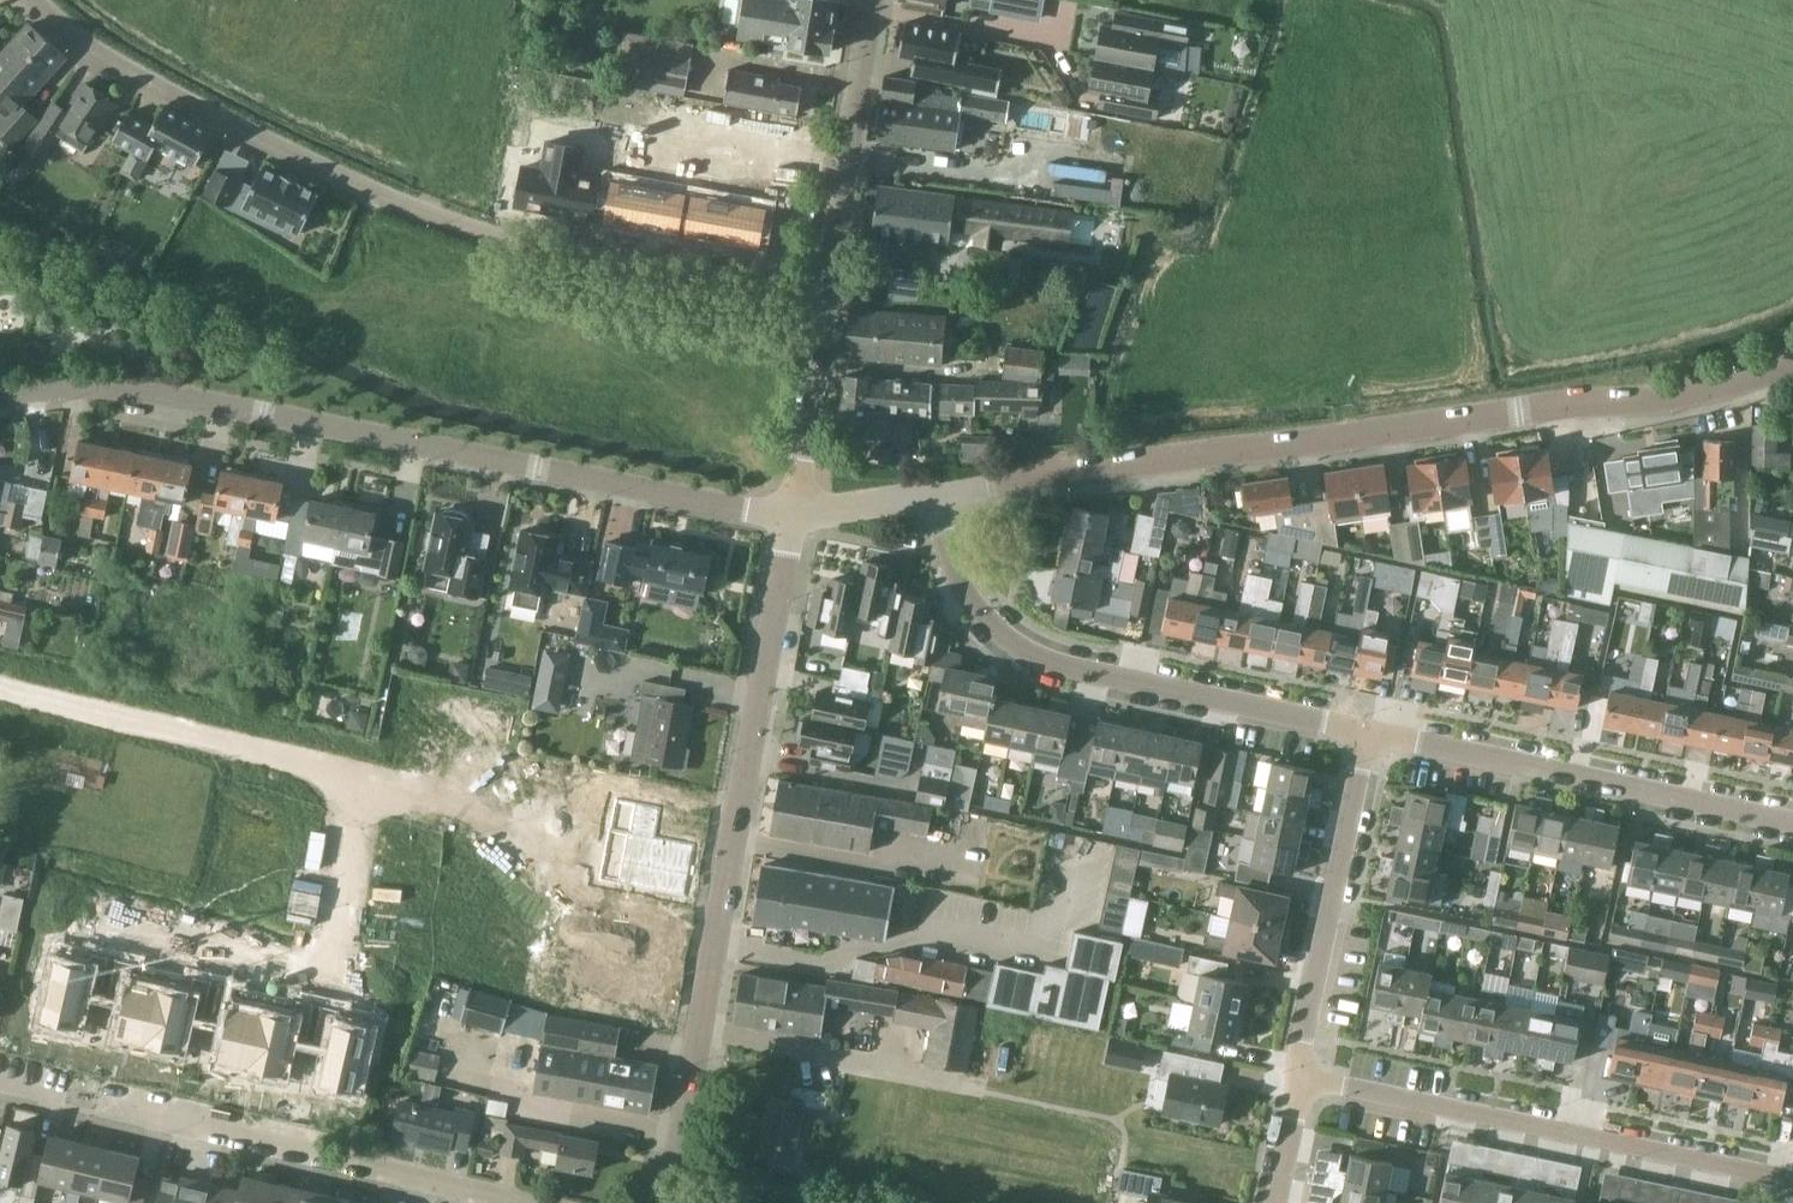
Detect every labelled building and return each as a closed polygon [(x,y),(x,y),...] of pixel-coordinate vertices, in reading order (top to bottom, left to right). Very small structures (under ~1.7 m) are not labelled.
[(736,25),(742,26),(740,38),(831,51),(838,0),(740,0),(736,25)] [(970,6),(990,10),(991,6),(992,0),(971,0),(970,6)] [(1005,0),(992,0),(991,6),(1004,8),(1005,0)] [(1103,24),(1097,58),(1153,68),(1184,74),(1186,45),(1190,26),(1135,16),(1132,30),(1103,24)] [(957,55),(961,33),(905,22),(899,55),(935,62),(932,78),(966,85),(965,90),(997,96),(1002,69),(971,63),(972,58),(957,55)] [(0,115),(0,133),(13,145),(38,119),(22,104),(66,56),(30,23),(0,56),(0,106),(4,110),(0,115)] [(637,53),(631,86),(665,92),(672,59),(637,53)] [(1097,58),(1090,91),(1120,96),(1117,110),(1156,117),(1160,98),(1148,96),(1153,68),(1097,58)] [(731,69),(725,100),(798,113),(803,86),(768,80),(769,75),(731,69)] [(885,76),(882,97),(918,103),(919,94),(916,93),(916,87),(919,88),(920,81),(885,76)] [(21,189),(42,157),(44,159),(59,135),(85,152),(117,103),(85,83),(67,111),(55,103),(26,147),(27,148),(6,179),(21,189)] [(918,103),(882,97),(881,97),(876,139),(955,150),(960,114),(1007,122),(1010,101),(963,94),(962,98),(920,91),(919,94),(918,103)] [(1054,96),(1052,104),(1066,107),(1069,93),(1061,92),(1054,96)] [(213,134),(164,106),(154,125),(129,111),(113,139),(149,159),(157,144),(196,165),(213,134)] [(523,166),(516,206),(592,219),(599,180),(579,176),(580,166),(584,148),(547,142),(542,170),(523,166)] [(232,198),(244,203),(243,207),(300,234),(304,226),(309,229),(316,214),(311,211),(319,194),(300,185),(301,183),(282,174),(281,175),(262,167),(252,188),(240,182),(240,181),(217,169),(205,193),(229,204),(232,198)] [(613,182),(606,222),(677,235),(684,195),(613,182)] [(978,237),(1001,240),(1001,234),(1062,242),(1062,241),(1034,237),(1038,211),(1066,215),(1066,213),(955,198),(956,194),(879,184),(872,235),(949,245),(953,217),(981,220),(978,237)] [(693,197),(686,236),(758,249),(765,210),(693,197)] [(846,356),(942,365),(947,316),(851,307),(846,356)] [(1006,346),(1003,377),(1042,381),(1045,350),(1006,346)] [(1090,356),(1061,354),(1060,372),(1090,373),(1090,356)] [(915,417),(917,383),(844,375),(840,419),(867,421),(865,437),(887,439),(889,414),(915,417)] [(932,384),(917,383),(915,417),(930,418),(930,419),(951,419),(951,414),(975,415),(976,410),(1023,411),(1023,416),(1038,417),(1038,411),(1039,411),(1046,383),(976,380),(976,385),(932,384)] [(1776,453),(1777,425),(1754,425),(1753,463),(1790,471),(1790,453),(1776,453)] [(1641,455),(1624,457),(1632,516),(1662,511),(1658,484),(1695,478),(1695,447),(1679,449),(1677,439),(1657,442),(1657,447),(1640,450),(1641,455)] [(81,515),(94,517),(98,497),(100,484),(108,446),(79,440),(72,478),(88,481),(81,515)] [(1695,506),(1717,506),(1717,478),(1734,478),(1735,440),(1705,440),(1704,479),(1696,480),(1696,498),(1695,506)] [(1518,448),(1526,502),(1547,498),(1548,504),(1553,504),(1553,536),(1568,536),(1568,505),(1569,505),(1570,475),(1569,474),(1568,483),(1553,485),(1548,449),(1540,450),(1539,445),(1518,448)] [(100,484),(128,490),(136,452),(108,446),(100,484)] [(892,464),(893,448),(881,447),(880,463),(892,464)] [(138,525),(150,528),(165,458),(153,456),(152,450),(140,448),(137,452),(136,452),(128,490),(145,493),(138,525)] [(1505,505),(1526,502),(1518,448),(1497,452),(1498,456),(1490,457),(1497,501),(1505,500),(1505,505)] [(1457,453),(1436,456),(1444,509),(1465,506),(1465,501),(1472,500),(1466,456),(1458,457),(1457,453)] [(165,458),(150,528),(163,530),(166,514),(170,515),(173,499),(186,502),(194,464),(192,464),(190,458),(179,456),(176,460),(165,458)] [(1405,522),(1411,562),(1426,565),(1419,520),(1426,519),(1425,512),(1444,509),(1436,456),(1415,459),(1416,464),(1408,465),(1413,494),(1406,495),(1408,513),(1410,513),(1411,521),(1405,522)] [(1384,464),(1355,468),(1363,519),(1392,515),(1384,464)] [(226,544),(239,547),(254,477),(242,474),(240,469),(229,466),(226,471),(223,470),(219,494),(204,491),(196,531),(211,534),(217,506),(234,510),(226,544)] [(1313,511),(1318,542),(1339,546),(1335,523),(1363,519),(1355,468),(1326,473),(1332,508),(1313,511)] [(254,477),(239,547),(251,550),(258,515),(276,518),(284,483),(281,482),(280,477),(269,475),(266,479),(254,477)] [(1297,537),(1318,542),(1313,511),(1312,502),(1292,505),(1288,476),(1245,483),(1246,488),(1241,488),(1244,507),(1249,507),(1250,512),(1258,510),(1259,515),(1276,512),(1279,534),(1297,537)] [(25,516),(42,520),(49,490),(0,479),(0,511),(25,516)] [(98,497),(94,517),(105,520),(109,500),(98,497)] [(305,538),(336,545),(344,506),(312,499),(307,522),(291,519),(284,552),(302,556),(305,538)] [(357,568),(358,564),(364,565),(363,569),(379,572),(379,573),(397,577),(404,542),(371,535),(373,526),(378,527),(382,509),(357,503),(356,508),(344,506),(336,545),(333,562),(357,568)] [(1073,505),(1066,537),(1125,549),(1114,547),(1116,535),(1104,532),(1108,513),(1073,505)] [(1695,506),(1695,533),(1694,547),(1655,539),(1626,533),(1615,581),(1743,605),(1747,584),(1749,567),(1751,558),(1730,554),(1730,507),(1717,506),(1695,506)] [(437,512),(432,533),(430,532),(426,547),(429,547),(424,568),(452,574),(448,591),(476,598),(485,559),(467,555),(475,519),(468,518),(468,515),(464,513),(460,511),(455,510),(450,510),(445,510),(444,513),(437,512)] [(2,525),(2,524),(22,529),(25,516),(0,511),(0,524),(2,525)] [(1756,528),(1792,536),(1792,521),(1755,512),(1755,527),(1756,528)] [(1131,551),(1145,554),(1153,516),(1139,513),(1131,551)] [(1487,515),(1493,556),(1507,553),(1501,513),(1487,515)] [(1492,546),(1493,556),(1487,515),(1472,517),(1477,548),(1492,546)] [(1153,516),(1145,554),(1159,557),(1167,519),(1153,516)] [(172,519),(165,552),(189,558),(196,524),(172,519)] [(1172,530),(1175,536),(1184,538),(1191,535),(1192,528),(1189,522),(1179,520),(1173,524),(1172,530)] [(1396,558),(1411,562),(1405,522),(1390,524),(1396,558)] [(1626,533),(1570,523),(1565,595),(1611,604),(1615,581),(1626,533)] [(522,529),(510,586),(518,587),(517,590),(540,595),(540,592),(548,594),(549,588),(585,595),(592,561),(556,554),(560,537),(541,533),(542,531),(537,529),(532,528),(527,528),(527,530),(522,529)] [(1756,528),(1752,546),(1792,555),(1792,536),(1756,528)] [(1270,533),(1269,539),(1267,546),(1294,552),(1297,537),(1279,534),(1270,532),(1270,533)] [(39,558),(58,563),(63,541),(44,537),(39,558)] [(1066,537),(1060,567),(1095,575),(1118,580),(1125,549),(1066,537)] [(678,586),(704,591),(704,587),(710,585),(711,577),(707,573),(711,554),(685,548),(683,542),(674,541),(671,545),(655,541),(652,556),(637,553),(638,548),(608,541),(600,576),(631,583),(633,572),(648,575),(647,579),(661,582),(658,595),(661,599),(671,601),(675,599),(678,586)] [(851,635),(856,612),(855,612),(866,560),(865,560),(860,584),(833,578),(828,597),(814,594),(808,622),(823,625),(822,629),(851,635)] [(884,614),(897,617),(898,617),(902,597),(904,589),(890,586),(894,566),(866,560),(855,612),(856,612),(883,618),(884,614)] [(1378,562),(1373,586),(1411,595),(1416,570),(1378,562)] [(1095,575),(1060,567),(1053,599),(1130,616),(1131,613),(1147,616),(1154,582),(1137,578),(1136,583),(1118,580),(1095,575)] [(1774,571),(1749,567),(1747,584),(1771,588),(1774,571)] [(1433,599),(1435,590),(1438,576),(1438,574),(1423,571),(1418,596),(1433,599)] [(1163,630),(1190,636),(1203,575),(1190,572),(1189,580),(1174,576),(1171,591),(1159,589),(1153,616),(1165,619),(1163,630)] [(1190,636),(1218,642),(1225,609),(1209,605),(1215,577),(1203,575),(1190,636)] [(1218,642),(1245,647),(1260,578),(1247,575),(1240,612),(1225,609),(1218,642)] [(1787,575),(1784,591),(1792,593),(1792,576),(1787,575)] [(1326,665),(1354,670),(1368,608),(1374,579),(1361,577),(1349,635),(1333,632),(1326,665)] [(1245,647),(1272,653),(1279,620),(1283,603),(1268,600),(1272,580),(1260,578),(1245,647)] [(1458,594),(1484,599),(1487,585),(1461,580),(1458,594)] [(1272,653),(1299,659),(1315,585),(1302,583),(1294,623),(1279,620),(1272,653)] [(1467,684),(1495,690),(1513,604),(1517,585),(1504,583),(1490,655),(1474,651),(1467,684)] [(1299,659),(1326,665),(1333,632),(1318,629),(1327,588),(1315,585),(1299,659)] [(1495,690),(1522,696),(1528,663),(1514,660),(1523,616),(1521,616),(1525,596),(1535,598),(1537,590),(1517,585),(1513,604),(1495,690)] [(918,660),(933,663),(935,649),(940,626),(926,623),(930,603),(925,602),(927,597),(907,593),(906,598),(902,597),(898,617),(897,617),(891,648),(919,654),(918,660)] [(603,624),(608,602),(586,597),(577,641),(614,649),(619,627),(603,624)] [(26,617),(28,606),(0,600),(0,612),(26,617)] [(1072,604),(1058,601),(1053,622),(1066,630),(1072,604)] [(1570,603),(1566,620),(1549,701),(1578,707),(1585,674),(1569,671),(1582,605),(1570,603)] [(1643,603),(1639,621),(1653,624),(1657,606),(1643,603)] [(1368,608),(1354,670),(1382,677),(1392,633),(1376,629),(1380,611),(1368,608)] [(1712,615),(1713,614),(1693,610),(1693,611),(1690,624),(1710,628),(1712,615)] [(1413,673),(1441,679),(1453,618),(1454,614),(1443,611),(1436,643),(1419,640),(1413,673)] [(1714,616),(1710,635),(1735,640),(1739,621),(1714,616)] [(1441,679),(1467,684),(1474,651),(1478,632),(1463,629),(1465,620),(1453,618),(1441,679)] [(1522,696),(1549,701),(1566,620),(1553,618),(1543,666),(1528,663),(1522,696)] [(938,707),(964,713),(973,671),(960,668),(963,654),(935,649),(933,663),(930,677),(944,680),(938,707)] [(1631,729),(1660,735),(1667,702),(1651,699),(1660,659),(1647,656),(1641,683),(1631,729)] [(1687,741),(1703,664),(1691,661),(1685,688),(1670,685),(1667,702),(1660,735),(1687,741)] [(1687,741),(1714,746),(1721,713),(1706,710),(1716,664),(1703,661),(1703,664),(1687,741)] [(449,679),(466,682),(470,665),(458,663),(452,667),(449,679)] [(840,679),(841,680),(868,685),(871,671),(843,665),(840,679)] [(1791,679),(1734,665),(1731,678),(1792,691),(1792,679),(1791,679)] [(872,670),(869,685),(882,688),(885,673),(872,670)] [(962,724),(987,730),(989,718),(994,697),(995,698),(999,677),(973,671),(964,713),(962,724)] [(1604,723),(1631,729),(1641,683),(1613,677),(1604,723)] [(693,703),(691,703),(683,702),(686,687),(644,680),(642,694),(645,695),(633,756),(661,761),(662,767),(681,770),(687,766),(690,748),(685,745),(693,703)] [(806,715),(806,716),(864,729),(870,700),(867,700),(870,686),(868,685),(841,680),(838,694),(819,690),(813,717),(806,715)] [(1714,746),(1741,752),(1753,690),(1741,687),(1735,716),(1721,713),(1714,746)] [(886,691),(875,688),(873,695),(885,698),(886,691)] [(1741,752),(1769,758),(1776,725),(1763,722),(1769,693),(1753,690),(1741,752)] [(985,738),(1011,744),(1020,703),(995,698),(994,697),(989,718),(987,730),(985,738)] [(1011,744),(1035,749),(1036,749),(1045,708),(1020,703),(1011,744)] [(1057,775),(1072,779),(1080,740),(1066,737),(1071,714),(1045,708),(1036,749),(1035,749),(1033,760),(1059,765),(1057,775)] [(369,714),(352,710),(348,728),(365,732),(369,714)] [(1792,763),(1792,714),(1790,728),(1776,725),(1769,758),(1792,763)] [(864,729),(806,716),(800,744),(814,747),(811,761),(848,769),(857,728),(864,729)] [(1089,771),(1115,777),(1117,767),(1125,725),(1099,720),(1094,743),(1080,740),(1072,779),(1087,782),(1089,771)] [(929,745),(934,746),(935,738),(927,725),(921,724),(917,742),(929,745)] [(1115,777),(1140,782),(1151,731),(1125,725),(1117,767),(1115,777)] [(1151,731),(1140,782),(1153,785),(1151,794),(1163,796),(1165,788),(1176,736),(1151,731)] [(915,741),(884,734),(875,776),(895,780),(909,770),(915,741)] [(1202,741),(1176,736),(1165,788),(1191,793),(1202,741)] [(917,800),(945,806),(947,793),(957,751),(934,746),(929,745),(922,775),(917,800)] [(1216,750),(1210,776),(1232,780),(1238,754),(1216,750)] [(1273,761),(1267,787),(1321,799),(1323,790),(1311,787),(1315,770),(1273,761)] [(1210,776),(1205,801),(1227,805),(1232,780),(1210,776)] [(928,834),(933,806),(780,779),(770,833),(870,851),(874,824),(928,834)] [(1074,793),(1078,794),(1079,791),(1084,792),(1086,782),(1074,779),(1071,792),(1074,793)] [(1267,787),(1262,813),(1304,822),(1308,805),(1319,807),(1321,799),(1267,787)] [(1394,805),(1392,813),(1464,828),(1465,822),(1463,820),(1468,796),(1448,792),(1447,797),(1409,789),(1405,807),(1394,805)] [(580,791),(565,872),(684,895),(689,870),(694,844),(656,836),(662,807),(617,798),(580,791)] [(947,793),(945,806),(957,808),(960,796),(947,793)] [(1070,810),(1076,811),(1079,794),(1078,794),(1074,793),(1070,810)] [(1508,844),(1534,850),(1546,796),(1537,794),(1535,806),(1517,802),(1508,844)] [(984,808),(997,811),(1000,798),(987,795),(984,808)] [(1534,850),(1560,855),(1569,813),(1552,810),(1554,798),(1546,796),(1534,850)] [(1000,798),(997,811),(1011,814),(1013,801),(1000,798)] [(1560,855),(1585,861),(1596,807),(1588,805),(1585,817),(1569,813),(1560,855)] [(1596,807),(1585,861),(1612,866),(1620,824),(1603,820),(1605,809),(1596,807)] [(1197,808),(1194,825),(1213,829),(1217,812),(1197,808)] [(1497,809),(1492,834),(1503,836),(1508,811),(1497,809)] [(1245,836),(1257,838),(1310,849),(1312,841),(1300,838),(1304,822),(1262,813),(1250,810),(1245,836)] [(1076,813),(1066,811),(1064,824),(1073,825),(1076,813)] [(1402,824),(1398,841),(1440,850),(1443,838),(1456,841),(1458,828),(1464,829),(1464,828),(1392,813),(1390,822),(1402,824)] [(1156,830),(1153,843),(1183,849),(1188,825),(1159,819),(1156,830)] [(1104,834),(1117,836),(1120,823),(1107,821),(1104,834)] [(1194,825),(1191,841),(1210,845),(1213,829),(1194,825)] [(1141,840),(1153,843),(1156,830),(1144,827),(1141,840)] [(1627,882),(1654,887),(1665,834),(1657,832),(1654,843),(1636,840),(1627,882)] [(1503,836),(1492,834),(1486,861),(1497,863),(1503,836)] [(1654,887),(1679,893),(1688,851),(1671,847),(1674,836),(1665,834),(1654,887)] [(1310,849),(1257,838),(1251,863),(1239,860),(1235,879),(1269,886),(1272,869),(1293,873),(1297,856),(1308,858),(1310,849)] [(1383,855),(1382,864),(1435,875),(1440,850),(1398,841),(1395,858),(1383,855)] [(1679,893),(1704,898),(1716,844),(1707,843),(1705,854),(1688,851),(1679,893)] [(1704,898),(1730,903),(1739,861),(1722,858),(1724,846),(1716,844),(1704,898)] [(1118,845),(1108,890),(1130,895),(1140,849),(1118,845)] [(1730,903),(1755,909),(1767,855),(1758,853),(1756,865),(1739,861),(1730,903)] [(1755,909),(1752,923),(1789,930),(1791,920),(1792,912),(1792,873),(1773,868),(1775,857),(1767,855),(1755,909)] [(769,858),(768,865),(764,864),(754,922),(793,928),(794,924),(886,939),(896,886),(798,870),(799,863),(769,858)] [(1435,875),(1382,864),(1380,873),(1391,875),(1387,893),(1440,904),(1445,877),(1435,875)] [(1492,870),(1488,887),(1499,889),(1502,872),(1492,870)] [(1238,897),(1234,917),(1288,929),(1292,910),(1287,909),(1290,896),(1221,881),(1218,893),(1238,897)] [(1484,903),(1495,906),(1495,904),(1499,889),(1488,887),(1484,903)] [(1130,895),(1108,890),(1100,927),(1122,931),(1130,895)] [(1504,906),(1495,904),(1495,906),(1491,923),(1517,928),(1517,927),(1520,916),(1521,910),(1525,892),(1518,890),(1515,892),(1513,899),(1510,898),(1504,906)] [(0,915),(0,927),(18,931),(24,898),(4,894),(0,915)] [(547,959),(544,978),(541,977),(537,1006),(616,1020),(620,991),(618,991),(621,973),(671,982),(680,929),(545,905),(537,957),(547,959)] [(1521,910),(1520,916),(1517,927),(1517,928),(1542,934),(1546,916),(1521,910)] [(1388,922),(1414,927),(1417,916),(1391,911),(1388,922)] [(1414,927),(1440,932),(1443,921),(1417,916),(1414,927)] [(1288,929),(1234,917),(1229,937),(1209,932),(1207,945),(1276,960),(1279,946),(1284,947),(1288,929)] [(1440,932),(1465,938),(1467,926),(1443,921),(1440,932)] [(1642,944),(1645,930),(1612,923),(1609,937),(1642,944)] [(1552,936),(1569,939),(1571,927),(1554,924),(1552,936)] [(1465,938),(1491,943),(1493,932),(1467,926),(1465,938)] [(1571,927),(1569,939),(1586,943),(1588,931),(1571,927)] [(1692,955),(1696,939),(1697,931),(1682,928),(1677,951),(1692,955)] [(1642,944),(1667,950),(1670,936),(1645,930),(1642,944)] [(852,976),(874,981),(875,975),(963,995),(963,993),(988,999),(987,1004),(1038,1014),(1037,1016),(1101,1030),(1112,979),(1115,980),(1123,941),(1074,931),(1065,969),(1048,965),(1047,972),(996,961),(994,970),(902,950),(892,954),(878,956),(877,961),(856,957),(852,976)] [(1516,951),(1516,948),(1519,937),(1493,932),(1491,943),(1490,945),(1516,951)] [(1519,937),(1516,948),(1534,952),(1536,941),(1519,937)] [(1692,955),(1718,960),(1721,945),(1696,939),(1692,955)] [(1553,944),(1551,954),(1569,958),(1571,948),(1553,944)] [(1166,962),(1180,965),(1184,948),(1170,945),(1166,962)] [(1721,945),(1718,960),(1743,966),(1743,965),(1746,954),(1747,950),(1721,945)] [(1569,958),(1564,978),(1606,986),(1610,965),(1612,956),(1571,948),(1569,958)] [(1612,956),(1610,965),(1646,973),(1649,955),(1614,948),(1612,956)] [(50,1022),(49,1026),(68,1030),(69,1026),(76,1028),(80,1009),(85,989),(102,993),(103,990),(111,958),(91,953),(87,969),(56,962),(53,978),(48,977),(43,1001),(47,1002),(43,1020),(50,1022)] [(1202,972),(1196,1001),(1244,1011),(1250,982),(1226,977),(1230,961),(1191,953),(1188,970),(1202,972)] [(1664,958),(1661,976),(1689,982),(1693,964),(1664,958)] [(148,1044),(160,991),(131,984),(136,963),(116,959),(108,995),(126,999),(117,1037),(123,1039),(122,1043),(141,1047),(142,1043),(148,1044)] [(1781,962),(1774,961),(1772,971),(1779,972),(1781,962)] [(1387,1019),(1396,1021),(1406,967),(1380,962),(1371,1004),(1389,1008),(1387,1019)] [(1693,964),(1689,982),(1717,988),(1721,970),(1693,964)] [(1420,1029),(1432,973),(1406,967),(1396,1021),(1404,1023),(1407,1012),(1423,1015),(1420,1029)] [(742,972),(734,1021),(819,1034),(824,1003),(894,1014),(897,990),(827,978),(826,985),(742,972)] [(1435,1044),(1444,1046),(1454,992),(1456,986),(1431,981),(1433,973),(1432,973),(1420,1029),(1437,1033),(1435,1044)] [(160,991),(148,1044),(153,1045),(152,1050),(171,1054),(172,1050),(178,1051),(187,1013),(205,1017),(213,981),(193,977),(189,997),(160,991)] [(1763,981),(1759,998),(1774,1001),(1777,984),(1763,981)] [(250,1068),(262,1014),(234,1008),(238,987),(219,983),(211,1018),(228,1022),(219,1061),(226,1062),(225,1067),(244,1071),(245,1067),(250,1068)] [(502,1032),(503,1029),(512,999),(471,987),(462,1020),(502,1032)] [(1494,1056),(1505,1003),(1507,994),(1481,989),(1480,997),(1471,1040),(1488,1043),(1486,1055),(1494,1056)] [(894,1014),(893,1019),(931,1027),(925,1062),(968,1069),(979,1004),(898,991),(897,990),(894,1014)] [(1455,1036),(1471,1040),(1480,997),(1454,992),(1444,1046),(1452,1048),(1455,1036)] [(262,1014),(250,1068),(255,1069),(254,1073),(273,1078),(274,1073),(281,1075),(290,1037),(307,1041),(316,1005),(296,1001),(291,1021),(262,1014)] [(1244,1011),(1196,1001),(1190,1030),(1176,1027),(1172,1043),(1211,1052),(1214,1036),(1238,1041),(1244,1011)] [(1506,1047),(1522,1050),(1531,1008),(1505,1003),(1494,1056),(1503,1058),(1506,1047)] [(331,1046),(326,1066),(322,1085),(329,1086),(328,1090),(347,1095),(348,1091),(355,1092),(359,1074),(363,1075),(368,1051),(364,1050),(368,1034),(337,1027),(341,1011),(321,1006),(313,1042),(331,1046)] [(1537,1065),(1545,1067),(1556,1013),(1531,1008),(1522,1050),(1539,1054),(1537,1065)] [(1667,1084),(1695,1090),(1703,1055),(1707,1036),(1711,1014),(1697,1011),(1689,1051),(1675,1049),(1667,1084)] [(548,1013),(543,1038),(542,1044),(562,1047),(614,1056),(620,1027),(548,1013)] [(1556,1013),(1545,1067),(1554,1069),(1556,1057),(1574,1061),(1583,1018),(1556,1013)] [(1711,1014),(1707,1036),(1721,1039),(1726,1017),(1711,1014)] [(1124,1034),(1127,1019),(1115,1016),(1112,1031),(1124,1034)] [(1764,1048),(1765,1048),(1769,1026),(1771,1020),(1757,1017),(1751,1045),(1764,1048)] [(1635,1077),(1638,1078),(1646,1042),(1650,1024),(1636,1021),(1635,1023),(1633,1022),(1629,1039),(1617,1036),(1613,1056),(1608,1055),(1603,1077),(1633,1083),(1635,1077)] [(1769,1026),(1765,1048),(1779,1052),(1784,1029),(1769,1026)] [(1110,1037),(1105,1063),(1127,1068),(1132,1042),(1110,1037)] [(1638,1078),(1667,1084),(1675,1049),(1646,1042),(1638,1078)] [(657,1064),(614,1056),(562,1047),(554,1095),(648,1112),(657,1064)] [(1164,1112),(1181,1116),(1220,1124),(1228,1084),(1198,1077),(1202,1056),(1165,1048),(1159,1077),(1170,1079),(1164,1112)] [(1760,1067),(1752,1103),(1781,1109),(1782,1104),(1792,1106),(1792,1055),(1779,1052),(1765,1048),(1764,1048),(1760,1067)] [(1695,1090),(1723,1097),(1731,1061),(1703,1055),(1695,1090)] [(1723,1097),(1752,1103),(1760,1067),(1731,1061),(1723,1097)] [(758,1156),(794,1162),(804,1104),(826,1107),(828,1091),(793,1085),(790,1100),(769,1096),(758,1156)] [(490,1099),(487,1113),(506,1116),(508,1102),(490,1099)] [(427,1146),(449,1151),(450,1145),(466,1148),(474,1112),(457,1108),(455,1113),(401,1100),(393,1133),(428,1141),(427,1146)] [(598,1140),(507,1123),(507,1121),(485,1117),(483,1129),(505,1133),(502,1151),(523,1155),(525,1143),(560,1150),(557,1165),(592,1171),(598,1140)] [(29,1160),(36,1131),(34,1130),(35,1126),(21,1122),(20,1127),(9,1124),(0,1164),(0,1176),(23,1182),(18,1202),(34,1202),(36,1196),(21,1193),(29,1160)] [(43,1164),(29,1160),(21,1193),(36,1196),(40,1179),(69,1186),(70,1186),(81,1141),(50,1134),(43,1164)] [(1386,1142),(1360,1137),(1357,1153),(1383,1158),(1386,1142)] [(481,1139),(478,1153),(493,1156),(495,1142),(481,1139)] [(81,1141),(70,1186),(69,1186),(65,1202),(79,1202),(82,1189),(100,1193),(110,1148),(81,1141)] [(1472,1143),(1470,1153),(1487,1156),(1489,1146),(1472,1143)] [(110,1148),(100,1193),(129,1201),(129,1202),(144,1202),(148,1189),(134,1185),(141,1156),(110,1148)] [(1475,1165),(1485,1167),(1487,1156),(1470,1153),(1465,1174),(1447,1171),(1440,1202),(1467,1202),(1475,1165)] [(1522,1153),(1520,1163),(1538,1167),(1540,1157),(1522,1153)] [(1348,1171),(1336,1169),(1335,1177),(1388,1188),(1407,1192),(1412,1168),(1393,1164),(1393,1163),(1351,1154),(1348,1171)] [(1494,1202),(1521,1202),(1527,1176),(1535,1177),(1538,1167),(1520,1163),(1516,1185),(1499,1181),(1494,1202)] [(1576,1198),(1575,1197),(1582,1166),(1573,1164),(1566,1196),(1550,1192),(1547,1202),(1575,1202),(1576,1198)] [(1315,1165),(1312,1182),(1322,1185),(1326,1167),(1315,1165)] [(1499,1181),(1482,1178),(1485,1167),(1475,1165),(1467,1202),(1494,1202),(1499,1181)] [(1341,1202),(1385,1202),(1388,1188),(1335,1177),(1336,1169),(1326,1167),(1322,1185),(1344,1189),(1341,1202)] [(274,1182),(245,1175),(242,1189),(239,1202),(269,1202),(274,1182)] [(1624,1175),(1621,1185),(1639,1188),(1641,1178),(1624,1175)] [(213,1182),(183,1176),(182,1180),(164,1176),(157,1202),(208,1202),(213,1182)] [(1550,1192),(1533,1189),(1535,1177),(1527,1176),(1521,1202),(1547,1202),(1550,1192)] [(242,1189),(213,1182),(208,1202),(239,1202),(242,1189)] [(303,1188),(274,1182),(269,1202),(300,1202),(303,1188)] [(1628,1197),(1636,1199),(1639,1188),(1621,1185),(1618,1202),(1626,1202),(1628,1197)] [(1674,1185),(1672,1195),(1689,1199),(1691,1189),(1674,1185)] [(332,1195),(303,1188),(300,1202),(331,1202),(332,1195)] [(1205,1198),(1185,1193),(1185,1197),(1151,1190),(1148,1202),(1204,1202),(1204,1201),(1205,1198)]
